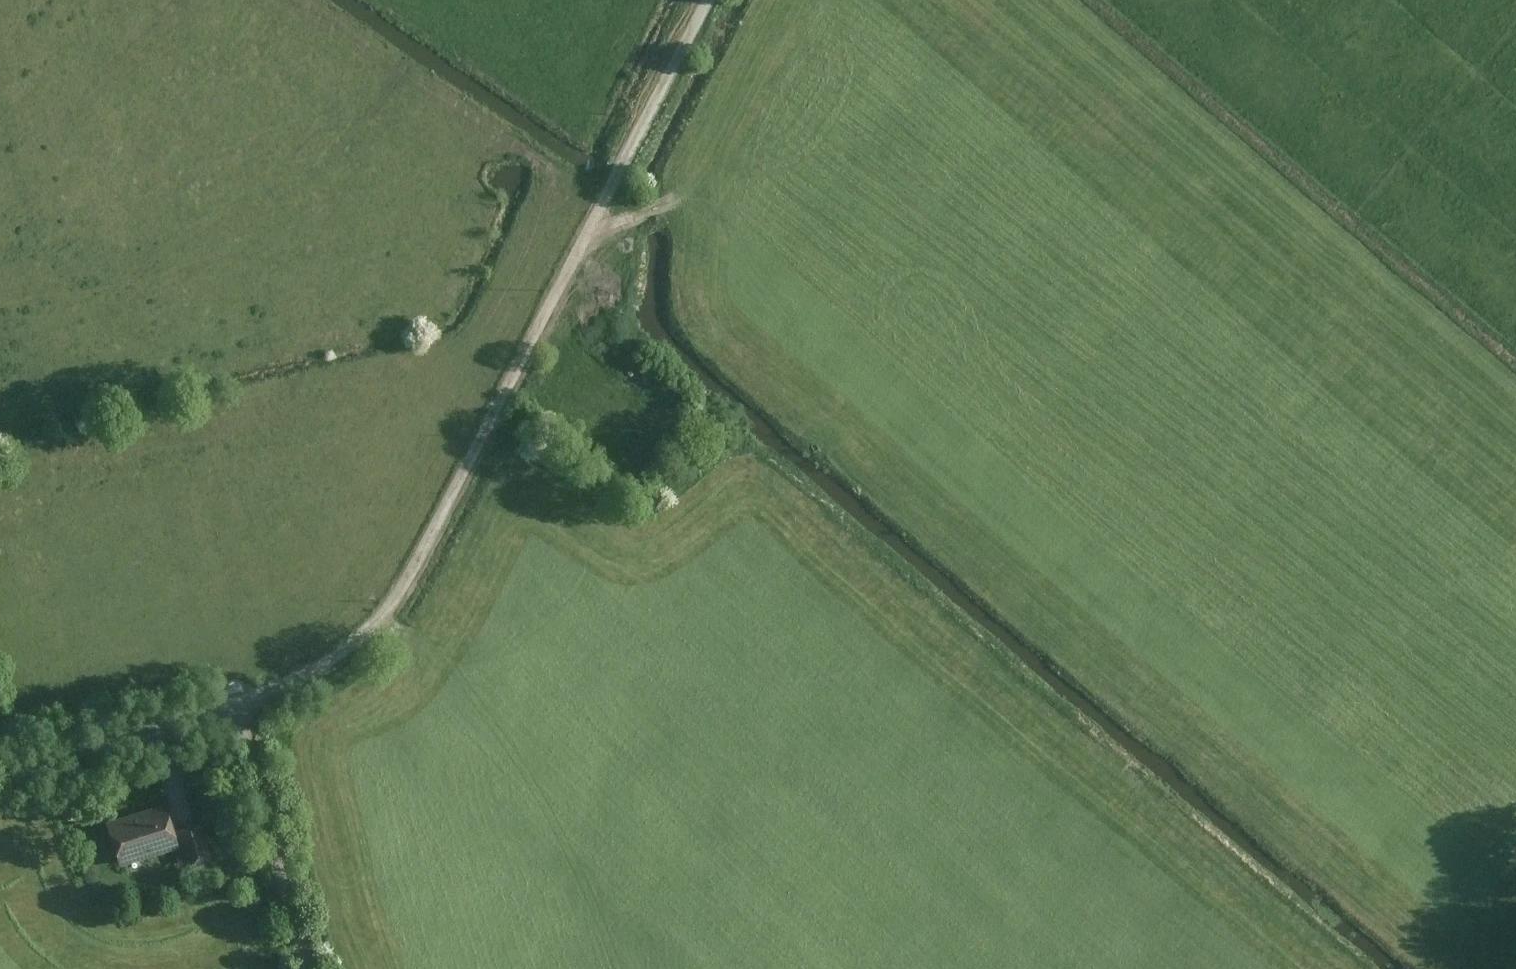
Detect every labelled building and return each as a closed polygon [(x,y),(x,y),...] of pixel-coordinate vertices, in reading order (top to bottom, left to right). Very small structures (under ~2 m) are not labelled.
[(169,803),(100,826),(114,867),(173,848),(181,870),(210,860),(198,825),(178,831),(169,803)]
